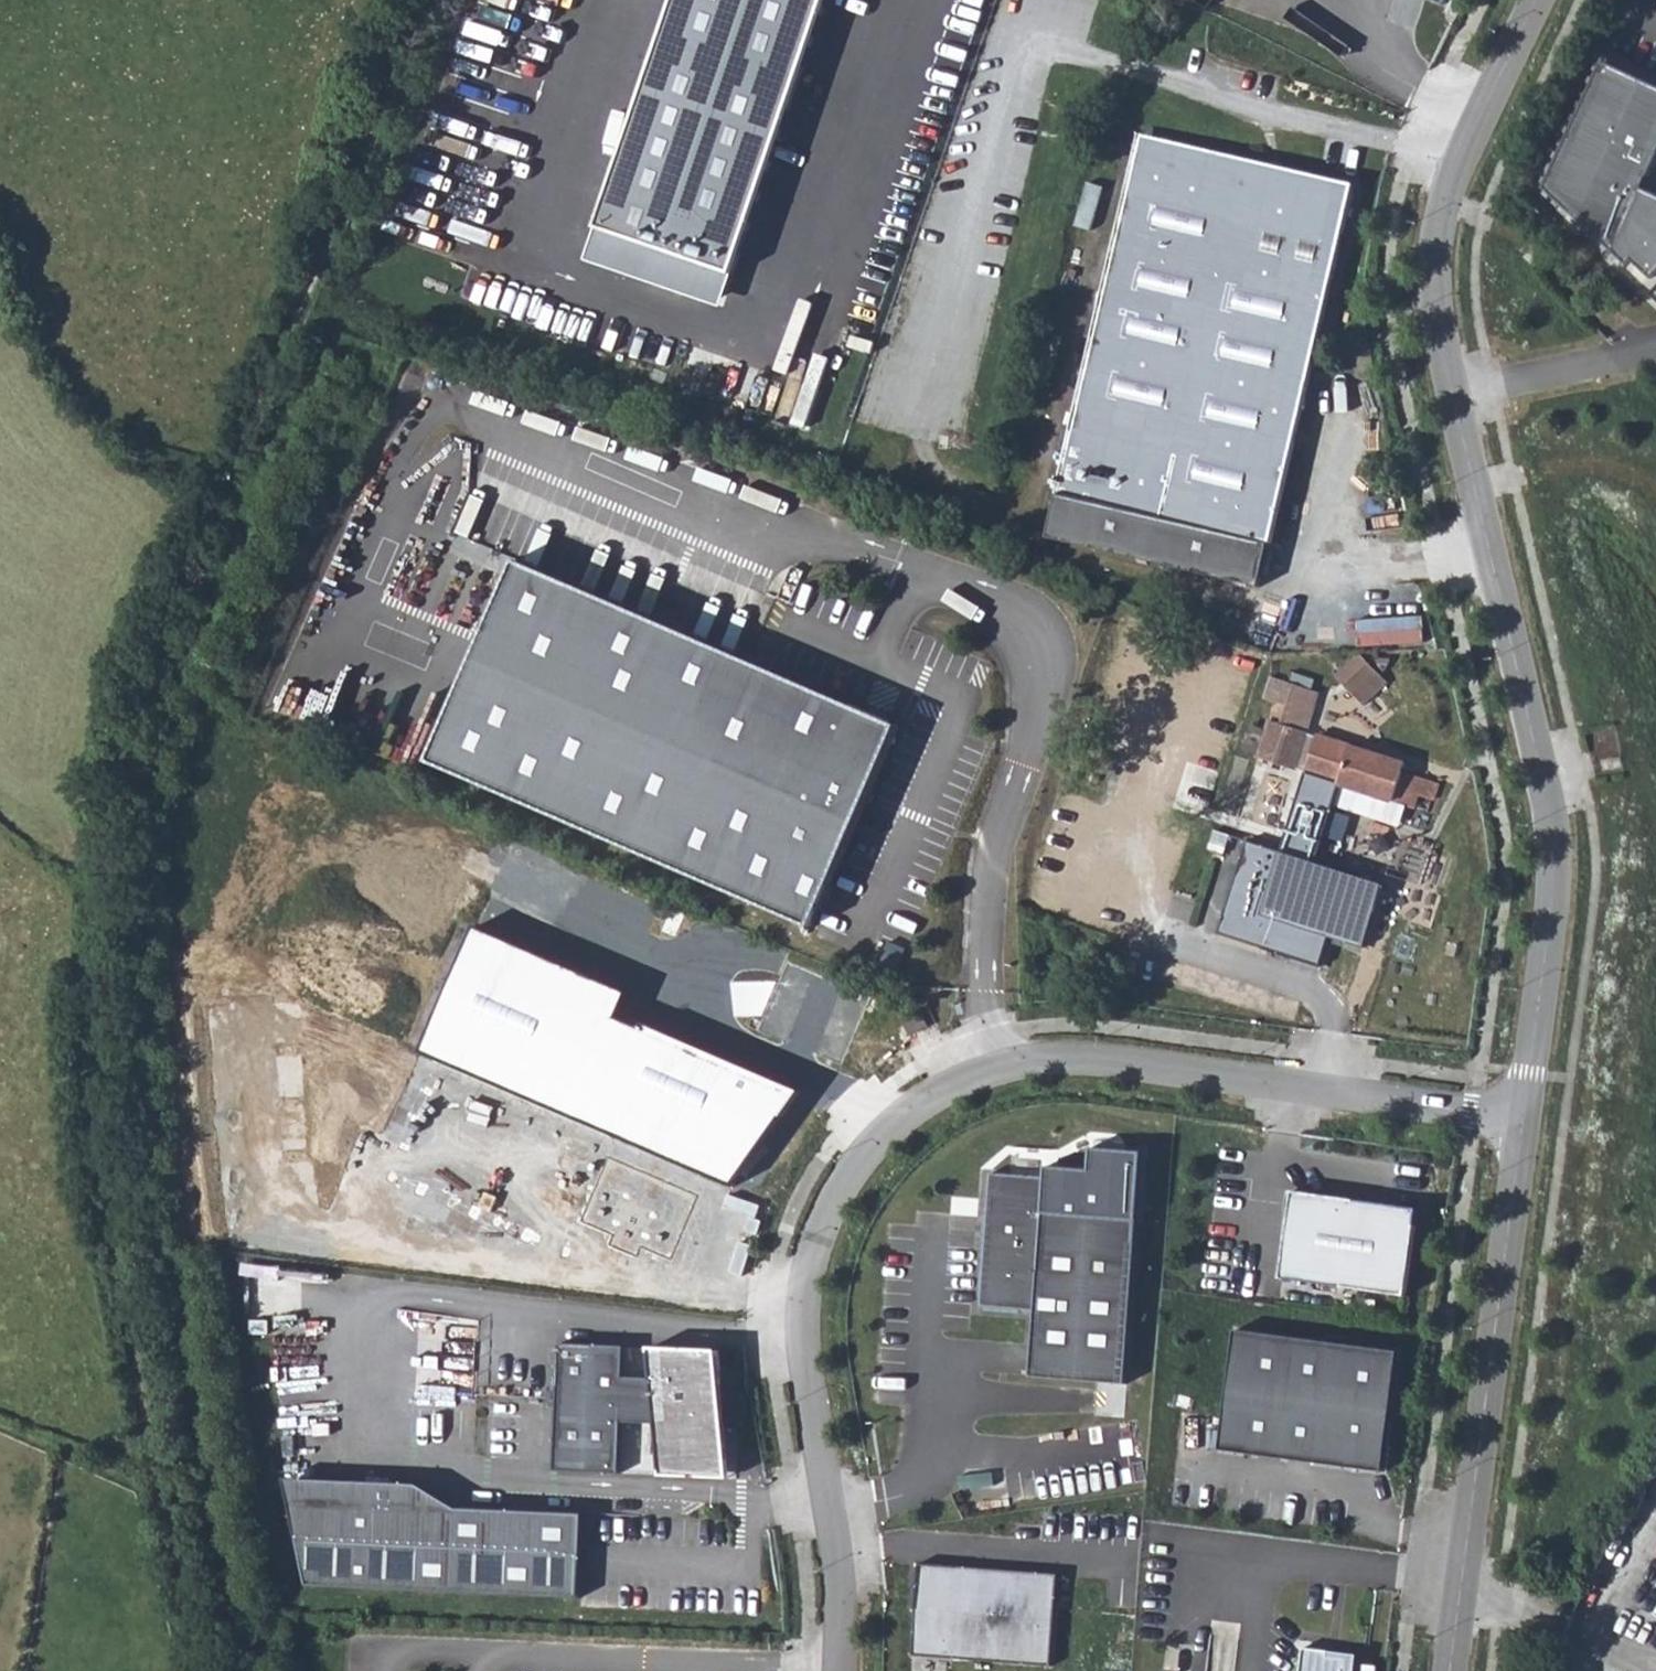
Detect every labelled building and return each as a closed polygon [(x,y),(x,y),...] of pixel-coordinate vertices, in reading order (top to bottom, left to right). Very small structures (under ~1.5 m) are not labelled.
[(1650,277),(1655,271),(1655,190),(1649,187),(1655,170),(1655,81),(1609,54),(1551,183),(1650,277)] [(1186,183),(1190,170),(1308,193),(1352,186),(1199,151),(1136,137),(1129,167),(1186,183)] [(1101,341),(1088,338),(1050,493),(1054,493),(1263,544),(1265,544),(1352,186),(1308,193),(1190,170),(1186,183),(1129,167),(1109,249),(1123,251),(1101,341)] [(1101,341),(1123,251),(1109,249),(1088,338),(1101,341)] [(1263,544),(1054,493),(1044,537),(1253,588),(1263,544)] [(899,725),(512,559),(426,760),(812,927),(899,725)] [(1336,672),(1362,703),(1387,681),(1359,651),(1336,672)] [(1276,700),(1258,755),(1297,768),(1320,689),(1270,673),(1262,695),(1276,700)] [(1306,773),(1341,784),(1414,808),(1418,795),(1433,800),(1439,780),(1405,770),(1408,759),(1320,731),(1307,771),(1306,773)] [(1341,784),(1306,773),(1282,851),(1248,841),(1219,930),(1321,963),(1330,936),(1365,947),(1385,884),(1316,862),(1341,784)] [(1046,1176),(990,1172),(980,1306),(1035,1310),(1030,1376),(1126,1383),(1139,1218),(1043,1211),(1046,1176)] [(1419,1206),(1293,1188),(1281,1276),(1407,1294),(1419,1206)] [(1410,1352),(1246,1329),(1229,1445),(1393,1468),(1410,1352)] [(625,1347),(560,1344),(555,1449),(583,1450),(582,1472),(620,1474),(623,1421),(657,1423),(661,1476),(732,1477),(718,1350),(650,1347),(652,1379),(624,1378),(625,1347)] [(583,1450),(555,1449),(554,1471),(582,1472),(583,1450)] [(351,1504),(461,1508),(419,1486),(287,1478),(309,1586),(347,1588),(351,1504)] [(461,1508),(351,1504),(347,1588),(580,1598),(584,1514),(461,1508)] [(1069,1582),(931,1572),(925,1659),(1063,1668),(1069,1582)] [(1358,1655),(1304,1647),(1301,1670),(1356,1670),(1358,1655)]
